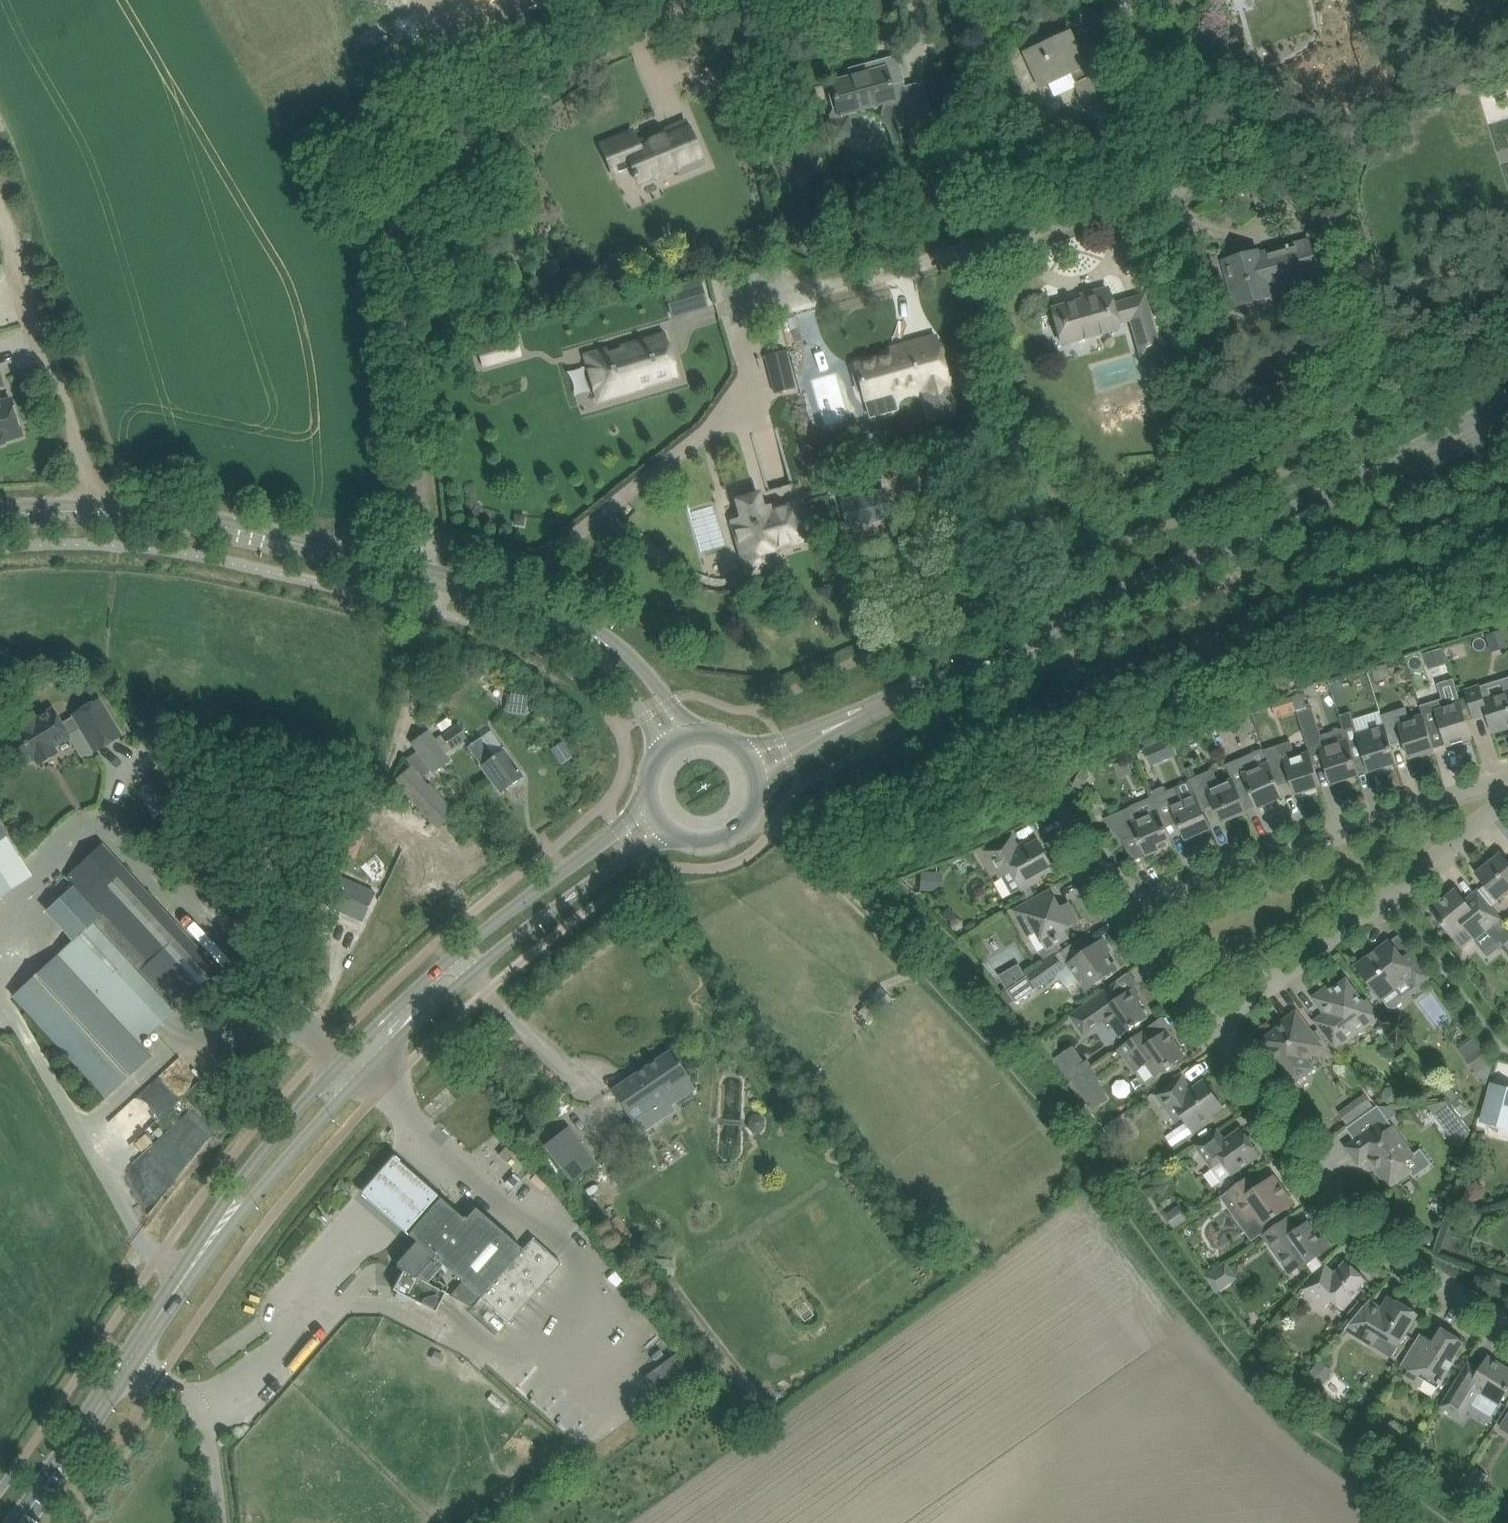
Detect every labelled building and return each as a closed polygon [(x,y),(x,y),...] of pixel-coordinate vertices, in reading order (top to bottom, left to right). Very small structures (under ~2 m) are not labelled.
[(474,13),(495,0),(466,0),(474,13)] [(1023,52),(1031,70),(1038,87),(1069,73),(1083,105),(1107,94),(1090,54),(1079,59),(1068,32),(1023,52)] [(895,100),(891,85),(903,82),(903,83),(905,82),(897,55),(865,63),(865,65),(866,65),(868,72),(830,82),(838,111),(834,112),(831,117),(832,121),(829,122),(834,141),(854,136),(848,112),(895,100)] [(1244,66),(1240,83),(1252,85),(1256,69),(1244,66)] [(893,114),(901,142),(936,133),(928,105),(893,114)] [(613,174),(632,167),(639,184),(677,168),(679,174),(704,164),(686,121),(662,131),(663,135),(638,145),(633,132),(601,145),(613,174)] [(514,243),(510,234),(491,242),(495,251),(514,243)] [(1319,275),(1315,259),(1310,240),(1259,254),(1258,251),(1224,261),(1236,307),(1271,297),(1269,289),(1319,275)] [(558,259),(547,260),(548,272),(559,272),(558,259)] [(1080,296),(1082,301),(1053,309),(1062,343),(1119,327),(1117,322),(1131,318),(1141,354),(1159,350),(1150,315),(1144,296),(1113,305),(1108,289),(1080,296)] [(607,348),(585,354),(597,399),(634,388),(634,387),(676,375),(664,333),(620,346),(622,350),(609,354),(607,348)] [(483,367),(502,361),(521,355),(518,346),(515,336),(477,348),(483,367)] [(892,353),(854,364),(865,400),(866,400),(870,417),(897,409),(894,397),(922,389),(930,418),(955,410),(947,382),(949,381),(940,349),(914,357),(911,348),(892,353)] [(785,352),(767,356),(770,368),(788,363),(785,352)] [(21,434),(10,398),(0,401),(0,399),(0,441),(21,434)] [(732,520),(747,575),(771,568),(767,552),(775,550),(774,548),(808,538),(792,483),(736,499),(741,518),(732,520)] [(887,518),(881,490),(841,500),(848,527),(887,518)] [(728,535),(723,519),(717,521),(722,536),(728,535)] [(1503,630),(1486,635),(1491,652),(1507,647),(1507,645),(1503,630)] [(1447,660),(1444,649),(1427,654),(1430,665),(1447,660)] [(1391,676),(1387,664),(1371,669),(1375,681),(1391,676)] [(1468,699),(1474,718),(1487,714),(1493,733),(1507,728),(1507,692),(1483,700),(1479,687),(1465,692),(1468,699)] [(505,712),(526,716),(530,697),(508,693),(505,712)] [(1307,743),(1310,753),(1314,765),(1326,762),(1333,784),(1343,780),(1344,784),(1356,780),(1355,777),(1358,775),(1356,768),(1347,741),(1323,748),(1320,739),(1322,738),(1313,707),(1308,709),(1303,694),(1293,697),(1298,713),(1307,743)] [(2,739),(20,769),(35,761),(37,766),(59,753),(55,747),(70,738),(68,734),(79,727),(94,752),(121,736),(99,699),(69,716),(70,717),(59,724),(51,710),(32,722),(28,715),(13,724),(16,731),(2,739)] [(1421,707),(1424,716),(1428,731),(1441,727),(1447,747),(1457,744),(1458,747),(1471,743),(1470,740),(1473,739),(1466,720),(1461,703),(1446,708),(1444,700),(1421,707)] [(1406,708),(1382,716),(1385,725),(1391,746),(1404,742),(1410,759),(1419,756),(1422,758),(1430,755),(1431,752),(1435,751),(1428,731),(1424,716),(1410,720),(1406,708)] [(1340,716),(1347,741),(1356,768),(1367,764),(1370,772),(1381,768),(1392,768),(1393,764),(1397,763),(1391,746),(1385,725),(1382,716),(1380,711),(1354,719),(1351,712),(1340,716)] [(1254,730),(1247,712),(1234,717),(1241,735),(1254,730)] [(441,736),(451,749),(467,737),(458,724),(441,736)] [(429,730),(411,741),(433,773),(450,762),(429,730)] [(481,737),(468,747),(500,792),(511,785),(514,785),(518,782),(518,779),(522,777),(503,749),(494,755),(481,737)] [(1170,737),(1144,747),(1150,764),(1177,754),(1170,737)] [(1264,751),(1270,764),(1284,760),(1295,796),(1321,787),(1314,765),(1310,753),(1296,757),(1291,742),(1264,751)] [(1284,797),(1270,764),(1264,751),(1263,750),(1226,765),(1233,780),(1238,793),(1249,788),(1258,808),(1284,797)] [(395,779),(409,796),(436,825),(451,813),(424,783),(410,766),(395,779)] [(1185,770),(1189,780),(1197,777),(1192,766),(1185,770)] [(1189,780),(1196,796),(1201,807),(1213,801),(1223,823),(1247,813),(1238,793),(1233,780),(1220,785),(1213,770),(1197,777),(1189,780)] [(1090,776),(1081,771),(1080,771),(1079,772),(1073,786),(1083,790),(1090,776)] [(159,792),(145,800),(155,818),(169,811),(185,803),(176,787),(161,795),(159,792)] [(1151,792),(1153,798),(1164,823),(1177,817),(1186,839),(1210,829),(1201,807),(1196,796),(1183,801),(1177,787),(1167,792),(1165,787),(1151,792)] [(1164,823),(1153,798),(1132,807),(1114,815),(1104,819),(1123,842),(1137,835),(1146,857),(1174,845),(1164,823)] [(1013,837),(995,847),(986,851),(1001,878),(1012,871),(1023,891),(1025,890),(1042,880),(1040,876),(1054,868),(1039,841),(1021,851),(1013,837)] [(58,953),(139,1042),(216,972),(100,845),(86,858),(65,877),(100,916),(58,953)] [(377,853),(360,867),(376,886),(393,872),(377,853)] [(1501,854),(1476,874),(1489,889),(1499,901),(1507,893),(1507,862),(1501,854)] [(922,872),(921,889),(936,890),(937,873),(922,872)] [(339,876),(327,902),(363,918),(375,893),(339,876)] [(1453,938),(1463,950),(1487,930),(1501,947),(1504,944),(1507,950),(1507,929),(1500,919),(1494,911),(1478,892),(1465,902),(1456,890),(1431,910),(1453,938)] [(1051,892),(1034,902),(1017,911),(1031,935),(1037,931),(1047,948),(1068,937),(1064,930),(1077,922),(1067,905),(1060,909),(1051,892)] [(1066,949),(1046,963),(1008,991),(1017,1002),(1038,988),(1070,965),(1088,990),(1101,981),(1117,969),(1106,953),(1110,951),(1103,940),(1074,961),(1066,949)] [(1382,999),(1383,999),(1389,1006),(1395,1007),(1402,1002),(1402,994),(1397,988),(1410,978),(1417,987),(1430,977),(1412,953),(1403,960),(1390,943),(1369,958),(1366,958),(1360,962),(1360,965),(1358,967),(1382,999)] [(150,1054),(139,1042),(58,953),(12,995),(105,1095),(150,1054)] [(1315,998),(1327,1014),(1317,1021),(1332,1043),(1337,1048),(1379,1017),(1367,1001),(1364,1004),(1359,997),(1347,981),(1334,991),(1333,988),(1331,990),(1329,988),(1315,998)] [(1149,1018),(1138,1002),(1142,999),(1134,988),(1119,998),(1111,986),(1069,1016),(1083,1036),(1104,1021),(1108,1026),(1111,1024),(1121,1038),(1149,1018)] [(869,1011),(874,1016),(892,999),(880,987),(862,1003),(865,1007),(866,1008),(869,1011)] [(1292,1085),(1316,1068),(1310,1059),(1324,1048),(1297,1012),(1284,1022),(1285,1024),(1263,1041),(1279,1062),(1276,1064),(1292,1085)] [(1147,1029),(1131,1040),(1119,1048),(1128,1061),(1131,1059),(1139,1069),(1147,1064),(1156,1076),(1184,1056),(1167,1032),(1156,1040),(1147,1029)] [(1485,1048),(1484,1048),(1469,1060),(1480,1074),(1495,1062),(1492,1057),(1485,1048)] [(612,1090),(623,1107),(631,1119),(667,1095),(663,1090),(687,1074),(671,1050),(612,1090)] [(1086,1062),(1065,1076),(1069,1083),(1070,1082),(1072,1081),(1083,1074),(1086,1072),(1089,1069),(1091,1068),(1086,1062)] [(1072,1081),(1070,1082),(1069,1083),(1080,1097),(1101,1083),(1091,1068),(1089,1069),(1086,1072),(1083,1074),(1072,1081)] [(1223,1108),(1209,1088),(1204,1081),(1191,1091),(1182,1078),(1166,1089),(1157,1095),(1176,1122),(1183,1117),(1194,1133),(1196,1131),(1212,1120),(1210,1117),(1223,1108)] [(1494,1084),(1484,1123),(1507,1129),(1507,1088),(1494,1084)] [(1386,1094),(1386,1099),(1390,1102),(1396,1102),(1399,1098),(1399,1092),(1395,1089),(1389,1089),(1386,1094)] [(1351,1105),(1360,1117),(1374,1107),(1364,1094),(1351,1105)] [(1457,1095),(1449,1100),(1455,1108),(1462,1102),(1457,1095)] [(1390,1106),(1378,1107),(1387,1120),(1395,1114),(1390,1106)] [(764,1129),(765,1119),(761,1115),(753,1114),(748,1118),(748,1127),(752,1132),(759,1133),(764,1129)] [(1104,1128),(1116,1145),(1134,1133),(1122,1115),(1104,1128)] [(1423,1151),(1414,1157),(1393,1128),(1385,1134),(1379,1125),(1348,1148),(1360,1164),(1368,1157),(1374,1166),(1375,1165),(1378,1169),(1377,1173),(1385,1183),(1389,1184),(1390,1186),(1411,1170),(1416,1177),(1433,1164),(1423,1151)] [(569,1128),(546,1145),(572,1179),(595,1161),(569,1128)] [(1201,1143),(1197,1146),(1213,1169),(1212,1170),(1221,1182),(1232,1174),(1243,1167),(1259,1155),(1241,1130),(1225,1142),(1217,1131),(1201,1143)] [(499,1154),(507,1161),(513,1154),(506,1147),(499,1154)] [(652,1154),(640,1152),(637,1164),(649,1167),(652,1154)] [(409,1234),(440,1198),(419,1179),(397,1160),(365,1195),(389,1216),(409,1234)] [(1294,1204),(1279,1183),(1274,1177),(1258,1188),(1250,1177),(1234,1189),(1228,1193),(1249,1222),(1258,1216),(1265,1225),(1294,1204)] [(1156,1182),(1153,1188),(1158,1194),(1165,1193),(1168,1186),(1163,1181),(1156,1182)] [(1470,1184),(1468,1192),(1473,1199),(1482,1197),(1485,1189),(1479,1182),(1470,1184)] [(440,1198),(409,1234),(416,1241),(399,1260),(400,1261),(397,1263),(398,1267),(403,1271),(393,1289),(429,1308),(434,1311),(446,1292),(439,1288),(427,1282),(444,1263),(464,1278),(450,1294),(473,1306),(480,1297),(486,1303),(509,1323),(562,1263),(533,1237),(523,1249),(475,1208),(465,1220),(440,1198)] [(1165,1214),(1175,1228),(1187,1220),(1178,1206),(1165,1214)] [(1319,1256),(1331,1248),(1324,1237),(1320,1240),(1307,1223),(1295,1232),(1294,1229),(1291,1231),(1284,1221),(1268,1233),(1264,1236),(1281,1260),(1291,1273),(1305,1263),(1306,1265),(1319,1256)] [(1423,1242),(1428,1244),(1433,1242),(1435,1237),(1433,1232),(1428,1230),(1423,1232),(1421,1237),(1423,1242)] [(1238,1278),(1226,1262),(1206,1276),(1217,1292),(1238,1278)] [(1325,1265),(1312,1280),(1303,1290),(1325,1309),(1333,1300),(1344,1310),(1360,1292),(1358,1290),(1366,1281),(1346,1262),(1335,1274),(1325,1265)] [(1370,1301),(1359,1318),(1351,1332),(1374,1346),(1380,1336),(1399,1347),(1419,1315),(1390,1297),(1382,1309),(1370,1301)] [(1418,1340),(1407,1357),(1401,1367),(1411,1373),(1407,1379),(1421,1387),(1424,1380),(1439,1389),(1441,1385),(1442,1385),(1444,1381),(1458,1358),(1456,1356),(1464,1343),(1443,1330),(1435,1343),(1433,1342),(1430,1347),(1418,1340)] [(645,1376),(659,1395),(691,1371),(677,1352),(645,1376)] [(1507,1392),(1507,1370),(1489,1358),(1481,1371),(1469,1364),(1466,1368),(1456,1385),(1450,1394),(1471,1406),(1480,1391),(1500,1404),(1507,1393),(1507,1392)] [(1306,1375),(1315,1383),(1328,1368),(1319,1361),(1306,1375)] [(766,1396),(773,1404),(784,1394),(777,1386),(766,1396)] [(504,1403),(493,1392),(487,1399),(499,1409),(504,1403)] [(1465,1484),(1479,1493),(1489,1476),(1475,1467),(1465,1484)]
